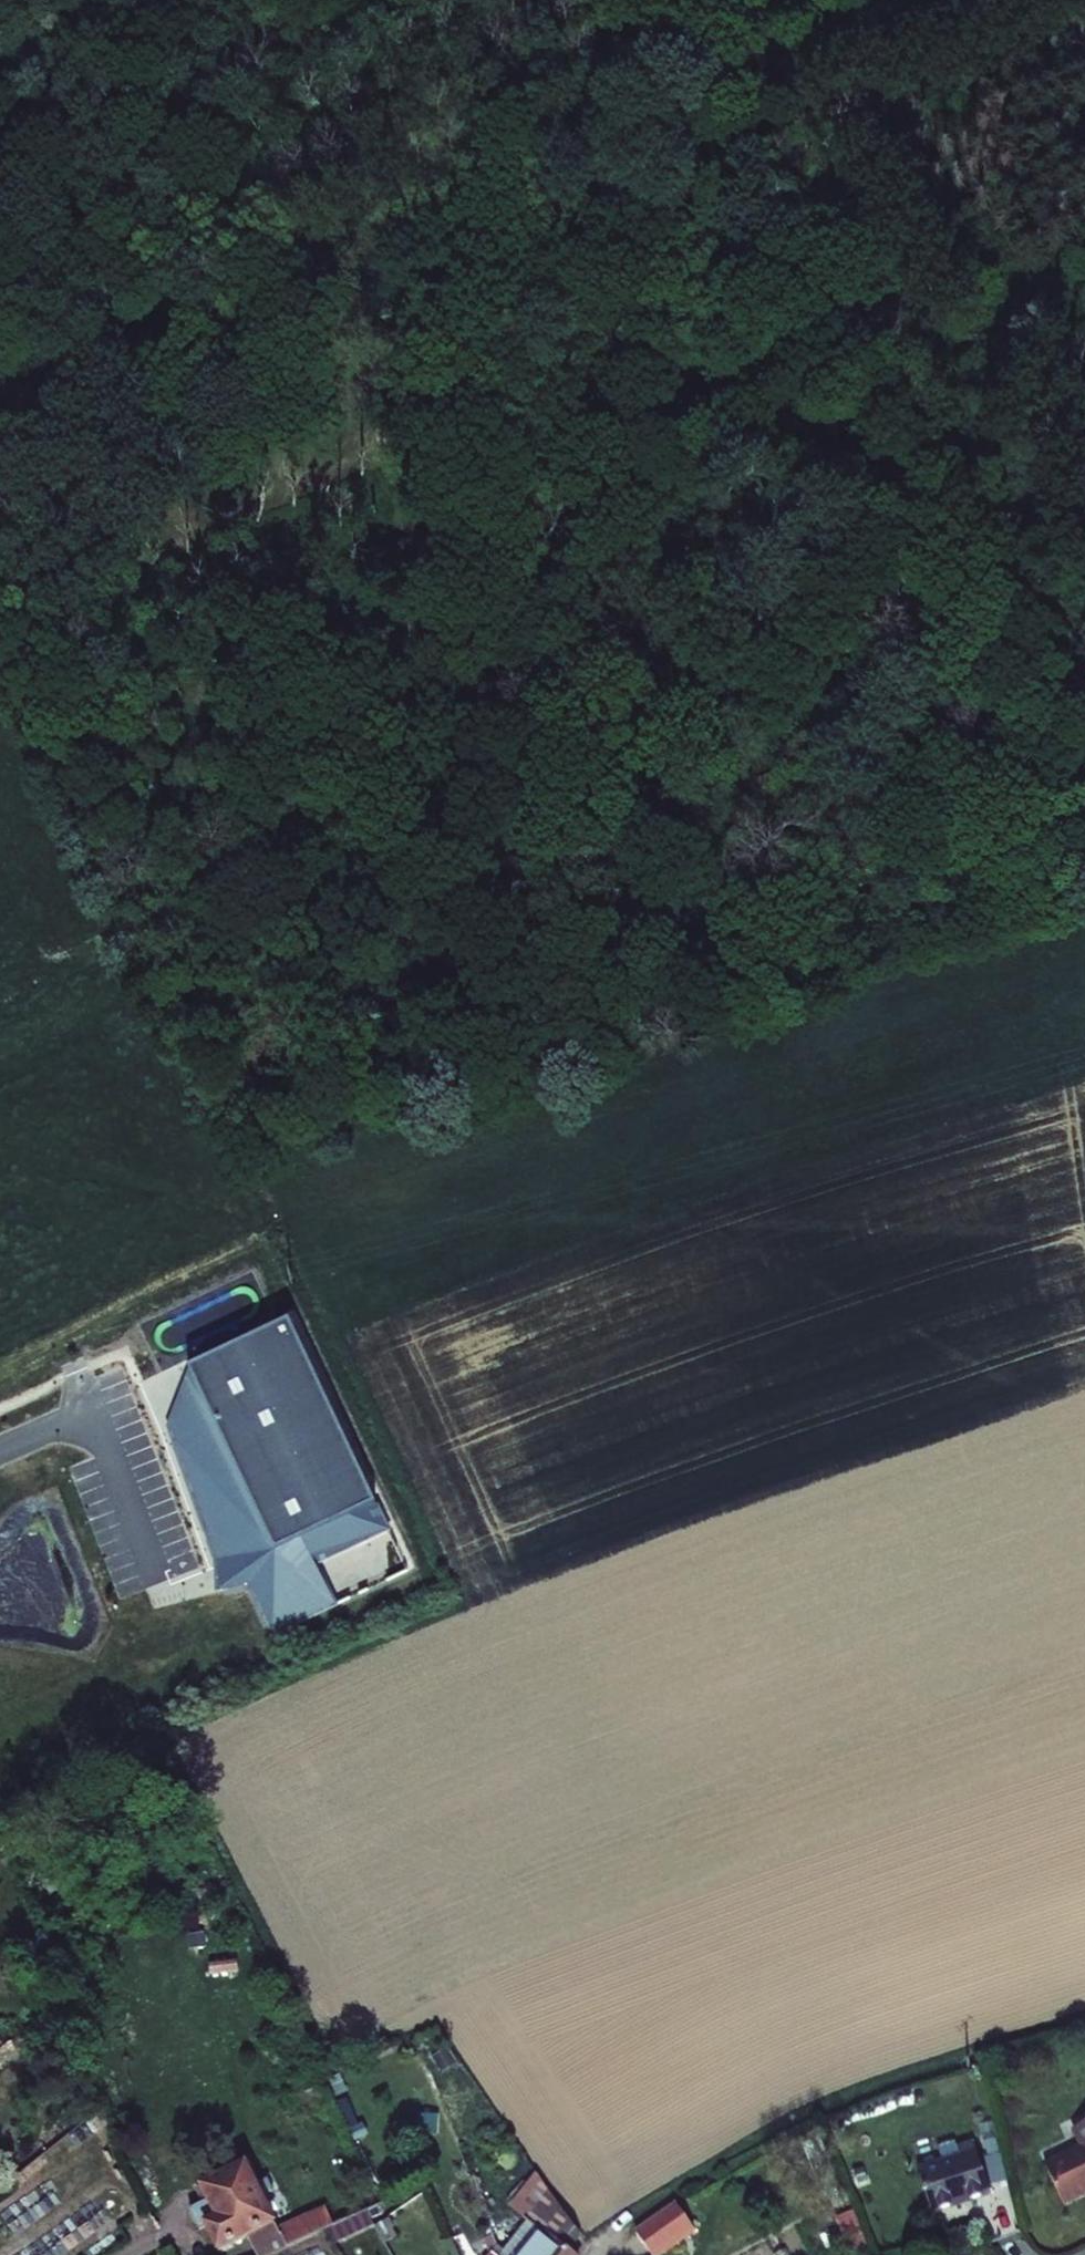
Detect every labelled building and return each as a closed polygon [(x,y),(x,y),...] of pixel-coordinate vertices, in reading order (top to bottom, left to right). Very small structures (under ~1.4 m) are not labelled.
[(216,1583),(273,1627),(341,1603),(319,1557),(391,1522),(292,1311),(189,1359),(168,1418),(219,1549),(216,1583)] [(1070,2108),(1074,2117),(1083,2135),(1084,2134),(1084,2117),(1078,2104),(1070,2108)] [(1074,2117),(1047,2132),(1056,2149),(1019,2169),(1040,2211),(1081,2189),(1084,2195),(1084,2138),(1083,2135),(1074,2117)] [(233,2232),(304,2205),(297,2191),(255,2208),(240,2174),(254,2168),(246,2154),(233,2159),(221,2135),(174,2156),(182,2174),(165,2182),(174,2200),(181,2197),(188,2213),(192,2223),(222,2210),(233,2232)] [(937,2149),(893,2160),(907,2204),(969,2188),(954,2136),(935,2140),(937,2149)] [(499,2254),(531,2254),(547,2236),(550,2240),(572,2223),(544,2186),(527,2163),(496,2183),(501,2191),(499,2192),(502,2195),(477,2225),(471,2220),(465,2226),(483,2242),(499,2254)] [(632,2231),(647,2254),(663,2254),(695,2233),(674,2203),(632,2231)] [(483,2242),(465,2226),(456,2234),(463,2240),(450,2254),(499,2254),(483,2242)]
